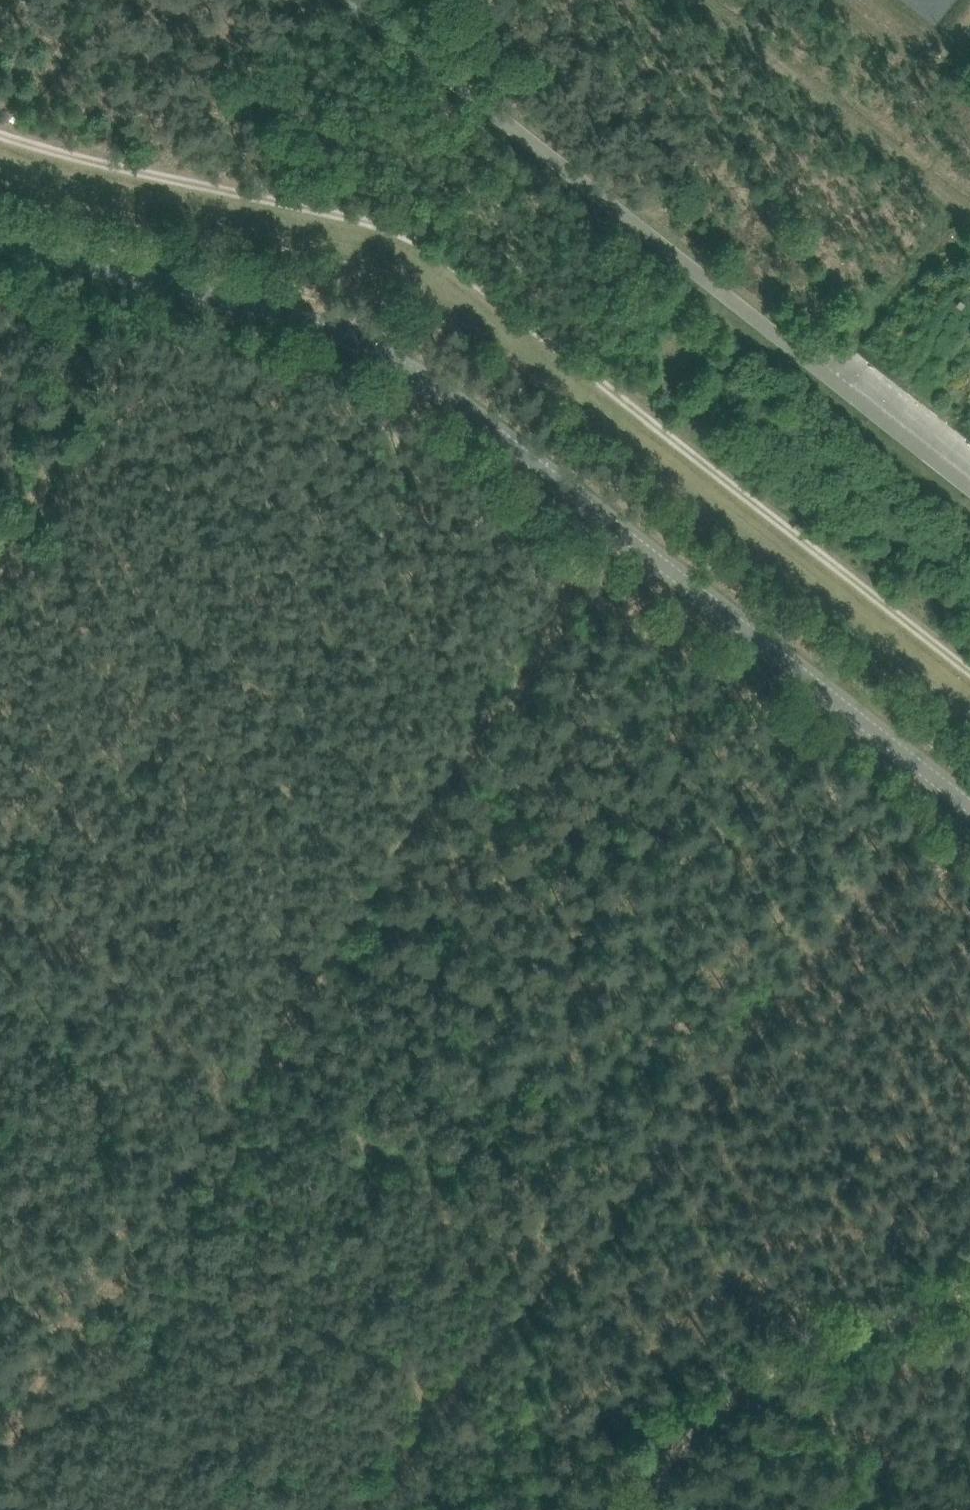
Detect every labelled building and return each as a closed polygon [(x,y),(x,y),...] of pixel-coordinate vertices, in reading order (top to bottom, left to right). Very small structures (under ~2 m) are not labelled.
[(936,23),(954,0),(906,0),(936,23)]
